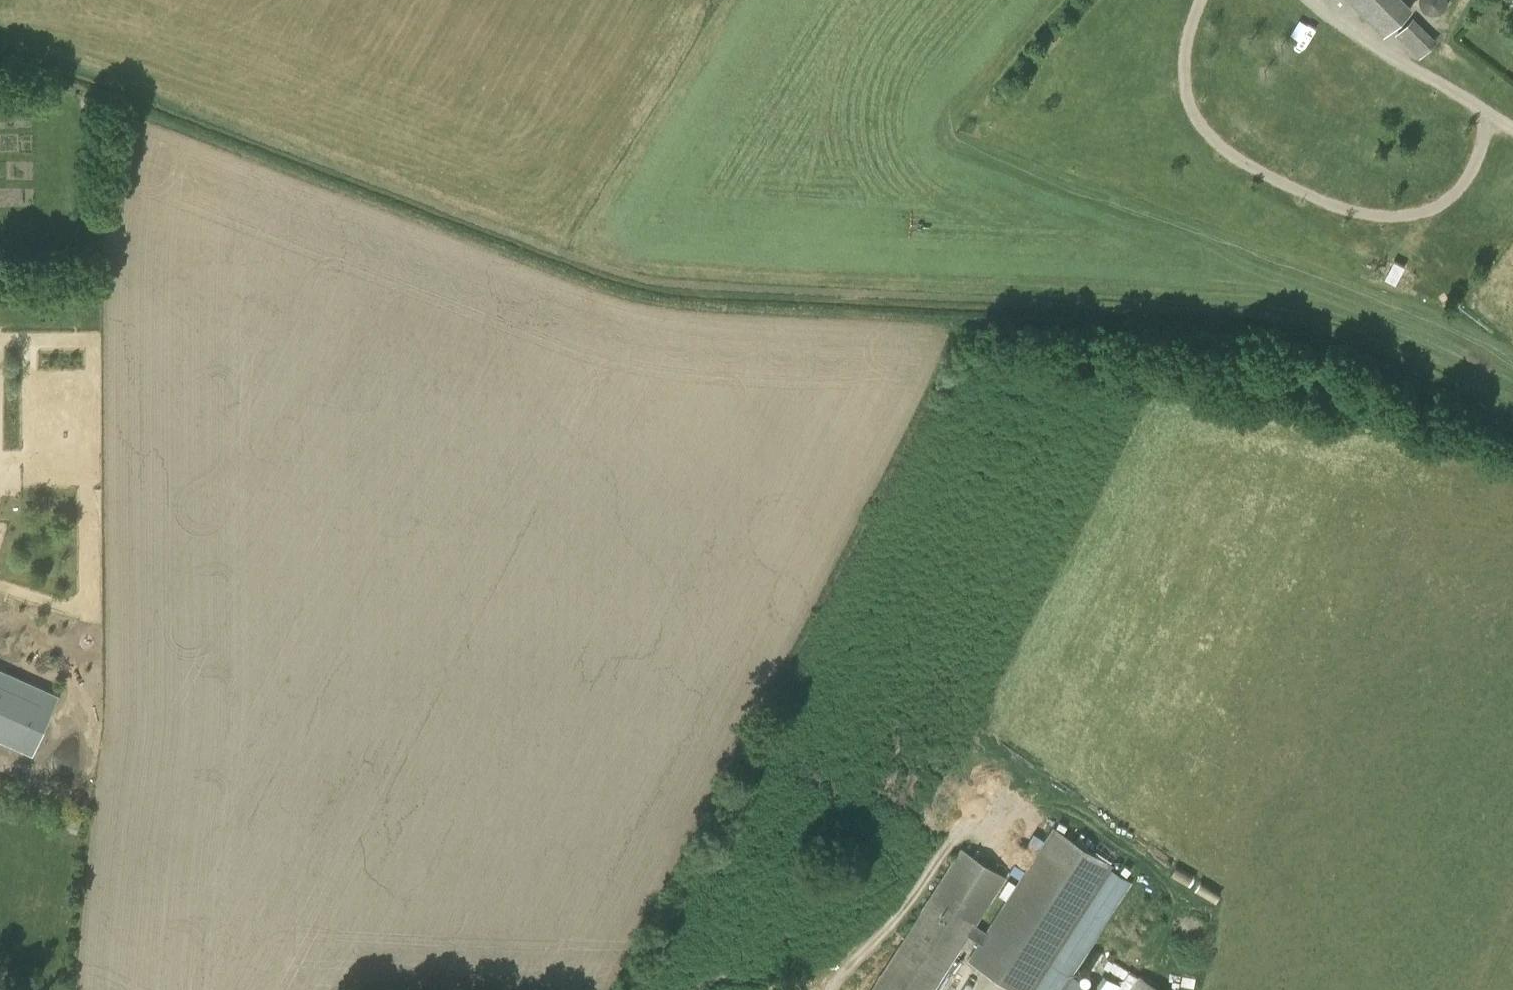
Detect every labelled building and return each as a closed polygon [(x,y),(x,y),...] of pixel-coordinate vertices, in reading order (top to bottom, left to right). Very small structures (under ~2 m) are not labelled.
[(1404,0),(1351,0),(1385,35),(1412,9),(1404,0)] [(1435,10),(1444,0),(1424,0),(1435,10)] [(1396,34),(1420,58),(1439,39),(1415,16),(1396,34)] [(1395,284),(1404,266),(1394,260),(1384,278),(1395,284)] [(0,680),(0,728),(21,738),(39,697),(0,680)] [(987,932),(980,942),(969,960),(1014,989),(1094,989),(1071,975),(1130,882),(1110,869),(1112,866),(1053,828),(987,932)] [(968,934),(980,942),(987,932),(975,924),(1004,879),(960,851),(871,989),(932,989),(968,934)] [(1140,977),(1131,989),(1159,989),(1140,977)]
